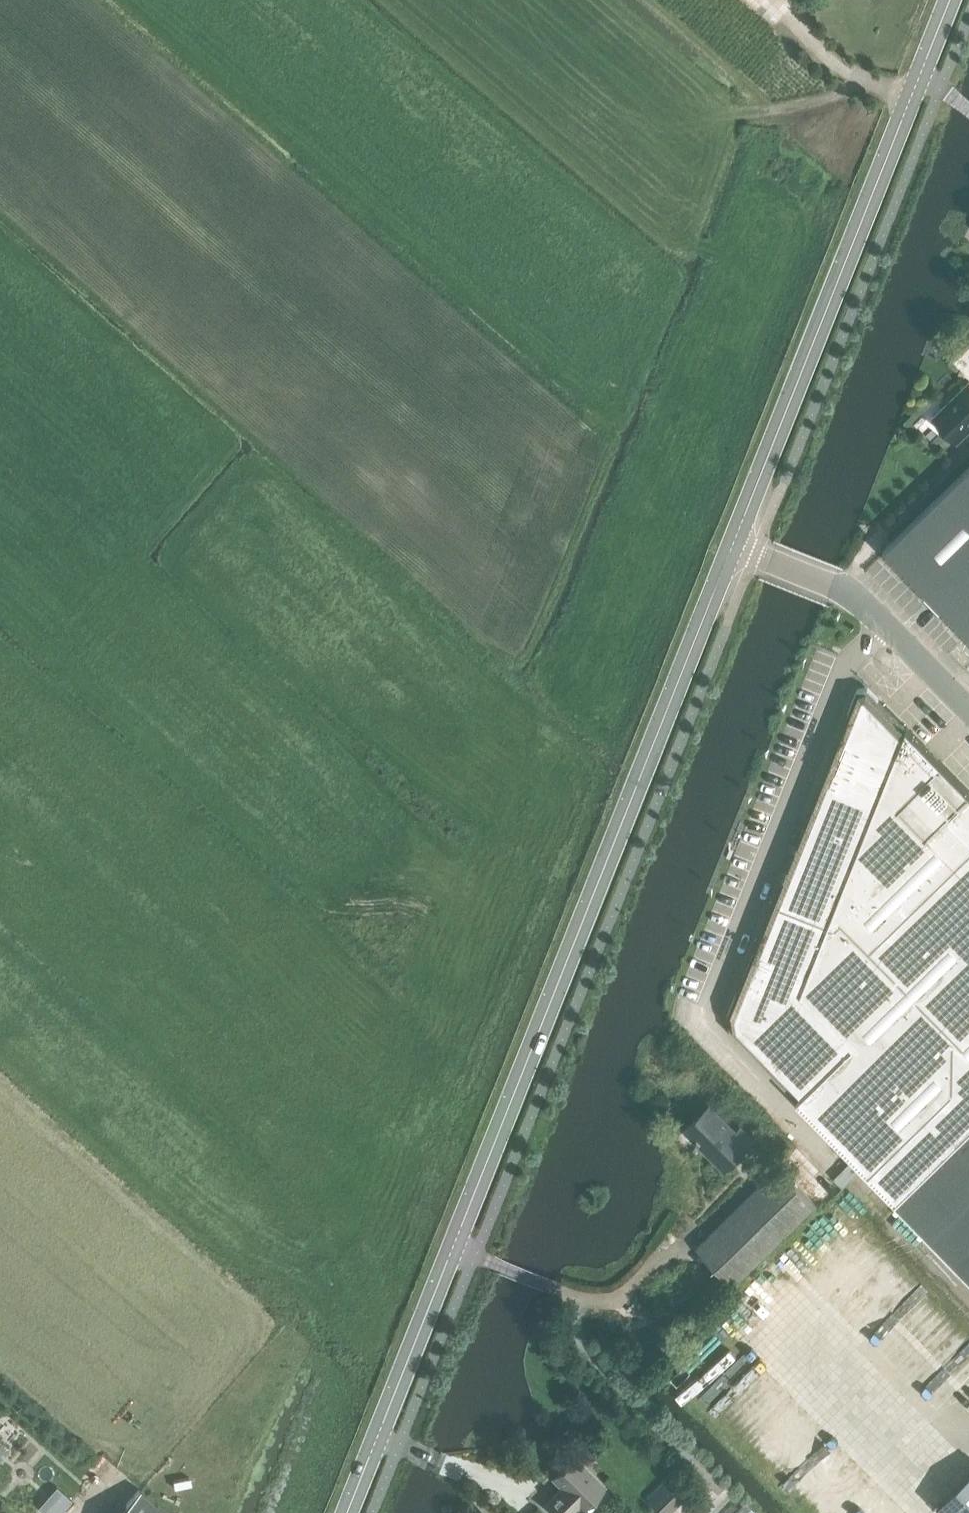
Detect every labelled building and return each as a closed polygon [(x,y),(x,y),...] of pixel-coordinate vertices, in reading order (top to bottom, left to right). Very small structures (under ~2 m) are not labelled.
[(968,430),(968,381),(933,417),(957,441),(968,430)] [(884,549),(968,636),(968,466),(884,549)] [(968,1238),(968,789),(872,689),(857,688),(728,1013),(731,1028),(798,1097),(882,1185),(951,1255),(968,1238)] [(737,1127),(711,1102),(685,1128),(725,1168),(731,1163),(733,1165),(747,1150),(746,1149),(756,1139),(741,1123),(737,1127)] [(735,1284),(798,1223),(818,1204),(778,1165),(696,1247),(735,1284)] [(951,1255),(968,1273),(968,1238),(951,1255)] [(605,1486),(575,1456),(553,1477),(563,1487),(546,1503),(556,1512),(571,1512),(580,1504),(583,1507),(605,1486)] [(938,1504),(946,1512),(968,1512),(968,1474),(938,1504)] [(648,1496),(664,1512),(668,1512),(687,1494),(668,1476),(648,1496)] [(118,1512),(168,1512),(140,1489),(118,1512)] [(747,1500),(735,1512),(761,1512),(747,1500)]
